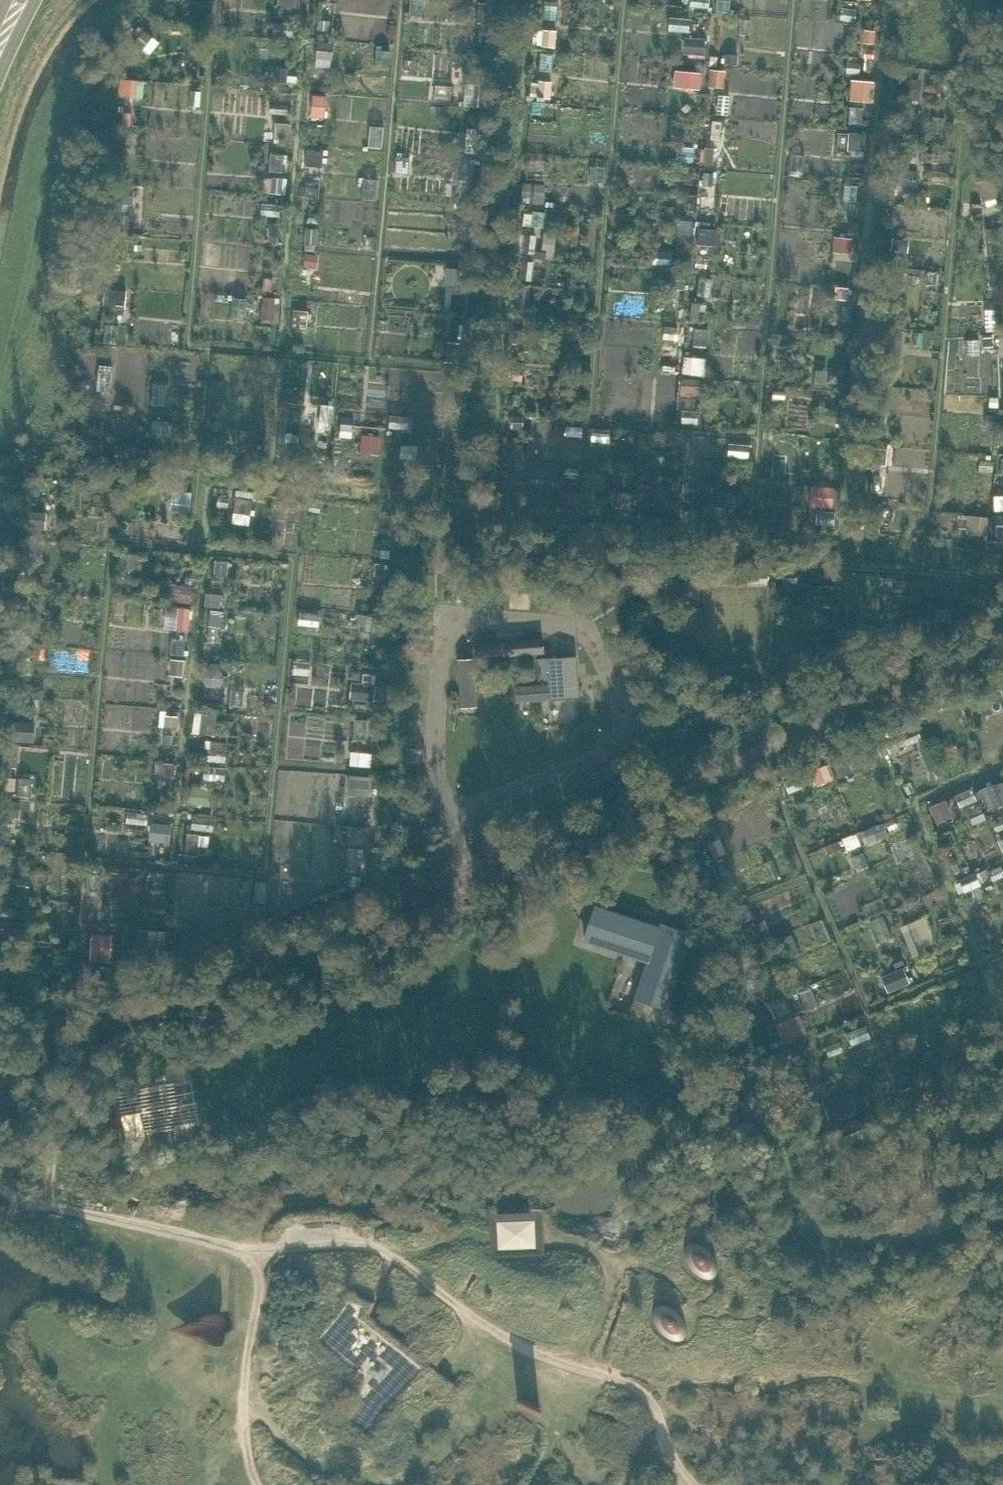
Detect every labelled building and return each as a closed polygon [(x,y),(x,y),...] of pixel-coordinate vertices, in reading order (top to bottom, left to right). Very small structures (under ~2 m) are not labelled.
[(431,0),(417,0),(416,10),(430,11),(431,0)] [(844,14),(864,13),(863,0),(844,0),(844,14)] [(279,11),(279,28),(303,28),(303,11),(279,11)] [(869,19),(867,33),(878,35),(881,20),(869,19)] [(539,37),(562,38),(563,21),(540,20),(539,37)] [(547,43),(544,62),(558,64),(561,45),(547,43)] [(851,47),(851,64),(865,64),(865,47),(851,47)] [(706,81),(707,62),(680,60),(679,79),(706,81)] [(559,73),(538,72),(537,89),(559,90),(559,73)] [(862,72),(862,90),(877,91),(878,73),(862,72)] [(317,108),(334,110),(337,87),(320,85),(317,108)] [(725,85),(722,103),(731,105),(734,86),(725,85)] [(276,133),(297,131),(296,118),(275,119),(276,133)] [(840,147),(871,148),(872,124),(842,122),(840,147)] [(474,130),(472,143),(484,145),(486,132),(474,130)] [(701,152),(701,135),(682,135),(683,152),(701,152)] [(327,184),(327,136),(307,136),(308,184),(327,184)] [(905,137),(904,147),(922,149),(923,139),(905,137)] [(276,163),(291,163),(291,145),(276,144),(276,163)] [(537,149),(538,166),(550,165),(549,148),(537,149)] [(383,192),(384,170),(370,170),(370,191),(383,192)] [(998,171),(983,173),(985,194),(1000,192),(998,171)] [(704,204),(715,205),(717,181),(705,180),(704,204)] [(286,206),(286,193),(267,193),(267,207),(286,206)] [(527,201),(526,217),(547,218),(548,201),(527,201)] [(684,211),(683,225),(699,225),(700,212),(684,211)] [(559,247),(562,224),(550,222),(547,245),(559,247)] [(524,242),(539,242),(538,224),(523,225),(524,242)] [(659,241),(658,255),(679,256),(680,242),(659,241)] [(841,257),(840,271),(854,272),(855,257),(841,257)] [(268,311),(283,312),(284,288),(269,288),(268,311)] [(713,309),(712,293),(696,293),(697,309),(713,309)] [(988,298),(989,317),(1000,316),(999,297),(988,298)] [(314,335),(314,300),(298,300),(298,336),(314,335)] [(689,321),(689,334),(709,334),(709,322),(689,321)] [(971,328),(972,345),(984,345),(983,328),(971,328)] [(669,364),(685,365),(687,347),(670,346),(669,364)] [(688,365),(713,367),(714,348),(690,346),(688,365)] [(232,361),(230,371),(248,374),(250,364),(232,361)] [(703,387),(705,372),(689,370),(687,385),(703,387)] [(330,395),(325,421),(336,423),(341,398),(330,395)] [(415,422),(417,409),(396,405),(394,418),(415,422)] [(408,437),(408,450),(425,450),(425,437),(408,437)] [(844,495),(844,476),(818,477),(818,496),(844,495)] [(199,502),(200,483),(179,481),(177,501),(199,502)] [(733,486),(733,506),(743,505),(743,486),(733,486)] [(840,500),(821,500),(820,515),(840,515),(840,500)] [(990,526),(991,505),(963,504),(962,525),(990,526)] [(178,574),(176,592),(197,594),(199,576),(178,574)] [(213,617),(228,620),(231,601),(217,598),(213,617)] [(304,601),(304,618),(327,618),(327,600),(304,601)] [(190,667),(191,648),(189,648),(189,630),(176,630),(175,667),(190,667)] [(518,654),(544,652),(543,638),(517,640),(518,654)] [(480,655),(504,653),(503,641),(479,643),(480,655)] [(299,664),(313,667),(316,654),(302,651),(299,664)] [(577,697),(575,662),(574,655),(537,658),(538,679),(550,678),(552,698),(577,697)] [(230,683),(229,657),(210,657),(210,683),(230,683)] [(462,707),(477,706),(473,657),(458,658),(462,707)] [(275,728),(278,681),(235,678),(233,703),(207,702),(206,724),(275,728)] [(41,733),(41,721),(13,720),(13,732),(41,733)] [(1002,820),(1002,781),(999,771),(933,797),(940,816),(956,810),(961,822),(970,818),(967,811),(991,801),(999,821),(1002,820)] [(850,836),(866,830),(863,821),(847,826),(850,836)] [(191,822),(190,844),(207,845),(208,823),(191,822)] [(161,828),(160,849),(172,849),(173,829),(161,828)] [(728,829),(714,830),(716,846),(729,845),(728,829)] [(992,859),(996,871),(1002,869),(1002,855),(992,859)] [(972,885),(990,874),(982,860),(964,871),(972,885)] [(598,903),(587,937),(648,958),(660,925),(598,903)] [(922,916),(908,922),(918,948),(932,942),(922,916)] [(168,944),(169,919),(139,918),(138,943),(168,944)] [(708,937),(692,932),(661,921),(660,925),(648,958),(635,998),(666,1008),(682,1013),(708,937)] [(117,951),(118,923),(94,923),(94,951),(117,951)] [(784,928),(792,948),(804,943),(796,923),(784,928)] [(782,1012),(788,1035),(801,1032),(795,1009),(782,1012)] [(855,1022),(857,1033),(874,1029),(872,1019),(855,1022)] [(868,1058),(880,1053),(876,1041),(864,1045),(868,1058)] [(724,1265),(724,1249),(705,1250),(705,1266),(724,1265)]
